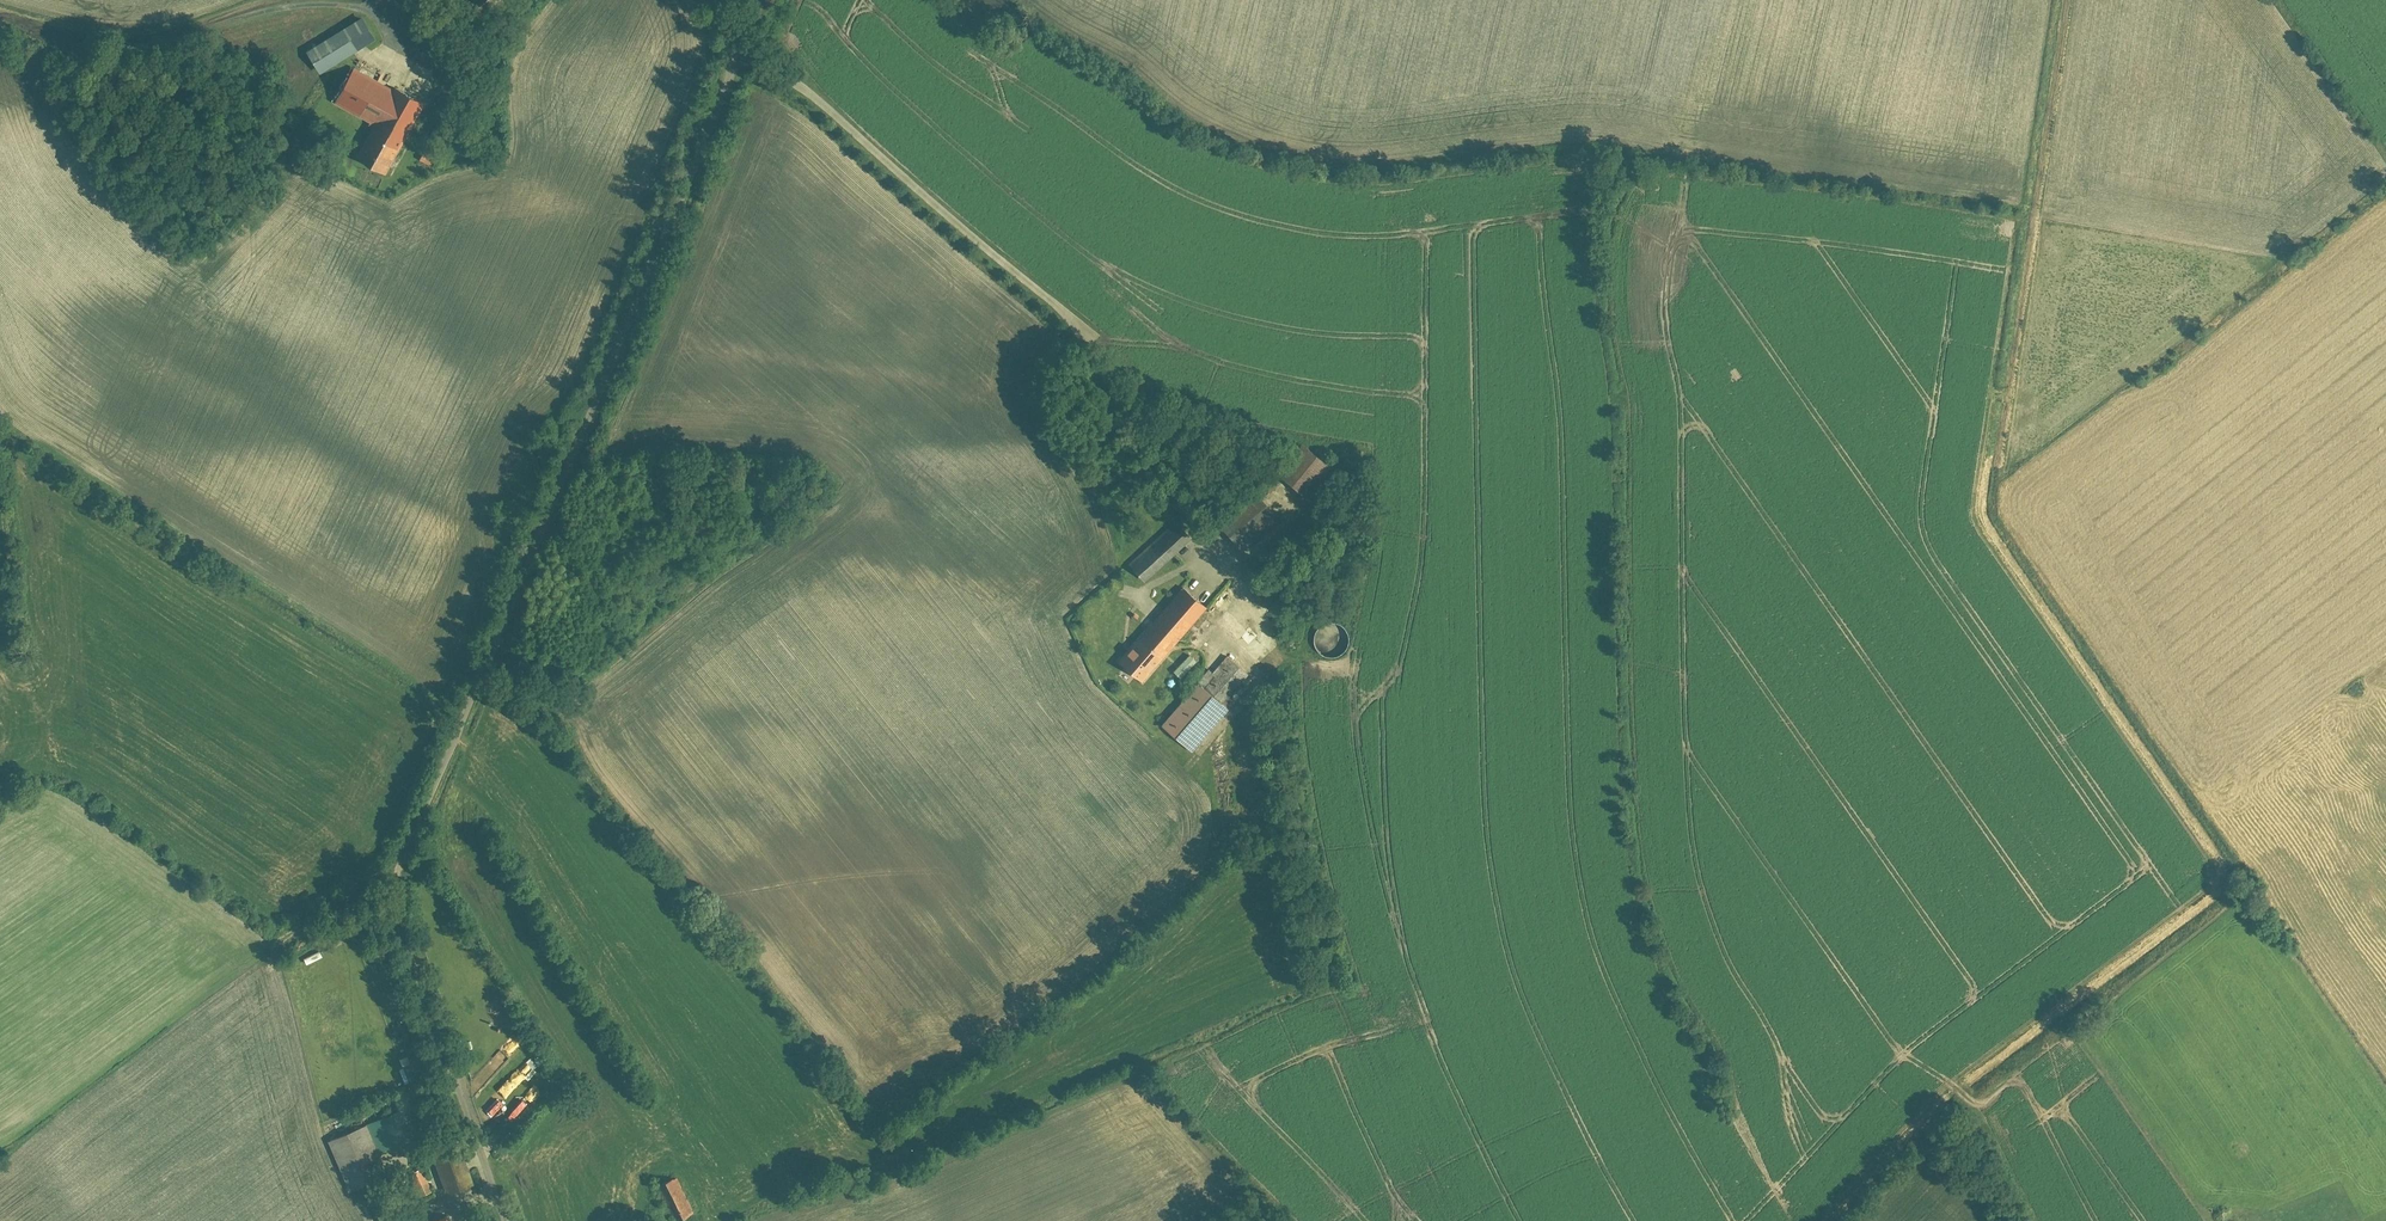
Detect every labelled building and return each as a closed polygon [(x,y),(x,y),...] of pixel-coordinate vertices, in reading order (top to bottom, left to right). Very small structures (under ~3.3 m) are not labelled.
[(359,16),(305,49),(317,70),(372,37),(359,16)] [(353,65),(334,100),(372,121),(352,157),(381,174),(420,104),(390,88),(391,86),(353,65)] [(434,157),(423,151),(418,160),(429,166),(434,157)] [(1271,476),(1302,496),(1323,461),(1293,441),(1271,476)] [(1241,549),(1279,518),(1255,490),(1218,521),(1241,549)] [(1145,579),(1190,538),(1176,522),(1131,563),(1145,579)] [(1184,587),(1142,635),(1165,655),(1207,607),(1184,587)] [(1340,650),(1344,624),(1317,621),(1313,647),(1340,650)] [(1143,680),(1165,655),(1142,635),(1120,660),(1143,680)] [(1222,704),(1249,673),(1232,658),(1216,675),(1211,671),(1199,684),(1222,704)] [(1191,750),(1227,709),(1222,704),(1199,684),(1163,726),(1191,750)] [(404,1065),(412,1063),(410,1056),(402,1058),(404,1065)] [(495,1092),(484,1104),(497,1115),(507,1103),(495,1092)] [(516,1110),(521,1115),(532,1104),(528,1099),(516,1110)] [(430,1131),(419,1103),(370,1122),(372,1127),(381,1151),(430,1131)] [(372,1127),(335,1141),(354,1192),(391,1178),(381,1151),(372,1127)] [(448,1158),(433,1162),(445,1197),(459,1192),(448,1158)] [(424,1169),(412,1173),(418,1187),(429,1183),(424,1169)] [(658,1180),(671,1219),(690,1212),(677,1174),(658,1180)]
